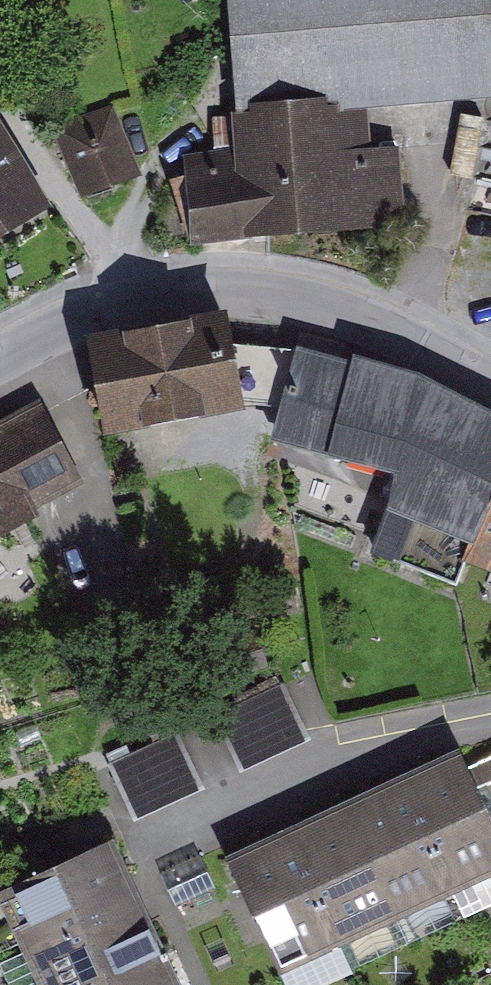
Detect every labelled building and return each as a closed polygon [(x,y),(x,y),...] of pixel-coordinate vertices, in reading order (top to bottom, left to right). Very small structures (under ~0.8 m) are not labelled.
[(232,163),(187,165),(191,247),(408,235),(403,150),(359,152),(357,117),(490,110),(490,50),(488,0),(223,0),(232,163)] [(143,173),(118,102),(58,123),(83,194),(143,173)] [(55,216),(0,126),(0,250),(55,216)] [(239,406),(221,306),(90,329),(108,429),(239,406)] [(305,354),(272,450),(394,484),(373,540),(490,590),(490,422),(412,382),(305,354)] [(21,386),(0,398),(0,511),(69,474),(21,386)] [(285,678),(213,711),(238,765),(310,732),(285,678)] [(178,728),(106,761),(131,815),(203,783),(178,728)] [(452,743),(236,845),(296,964),(490,866),(490,820),(452,743)] [(473,760),(490,809),(490,754),(473,760)] [(107,835),(5,882),(53,984),(176,984),(107,835)]
